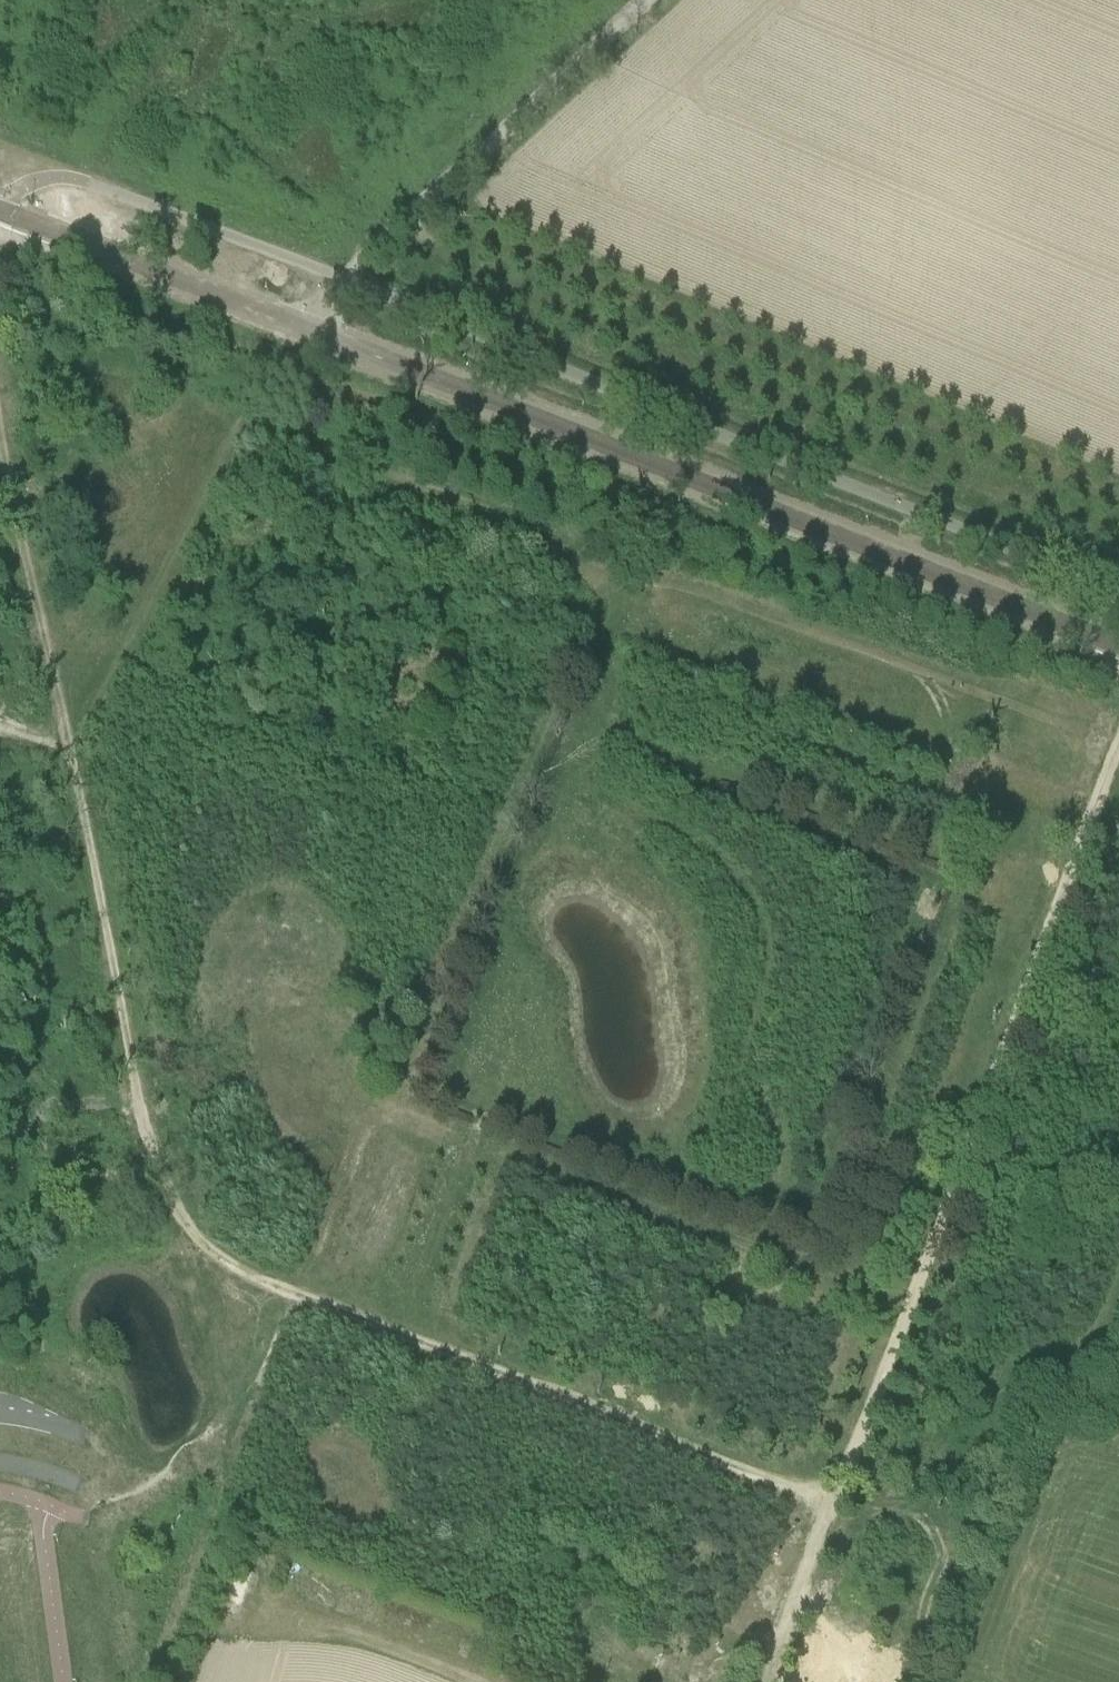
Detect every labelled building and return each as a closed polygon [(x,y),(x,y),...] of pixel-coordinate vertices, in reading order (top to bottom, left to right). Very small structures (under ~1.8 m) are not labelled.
[(1092,969),(1087,982),(1100,987),(1105,974),(1092,969)] [(884,1669),(815,1651),(807,1681),(880,1681),(884,1669)]
